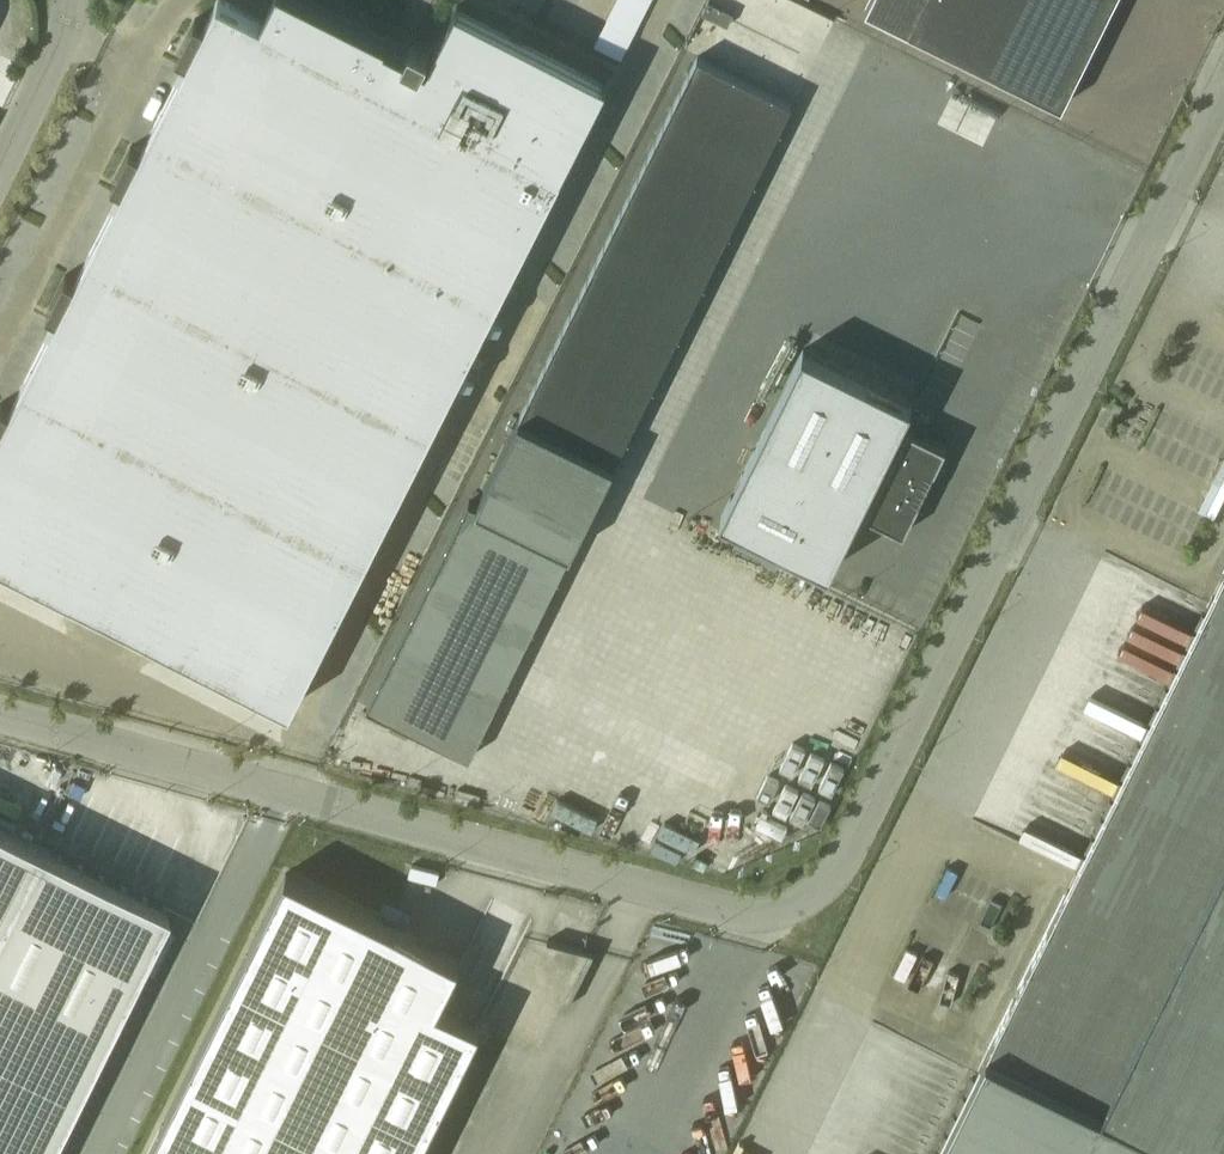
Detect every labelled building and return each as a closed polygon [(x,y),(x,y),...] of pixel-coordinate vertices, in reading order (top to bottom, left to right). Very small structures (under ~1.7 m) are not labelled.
[(289,704),(291,706),(303,683),(324,642),(420,452),(608,80),(606,79),(603,84),(457,11),(460,5),(458,4),(428,63),(424,62),(430,50),(412,41),(409,46),(388,35),(386,39),(309,0),(271,0),(262,19),(224,0),(218,0),(207,23),(196,17),(178,53),(189,58),(142,151),(131,145),(113,181),(124,186),(77,279),(66,273),(48,309),(59,315),(12,407),(2,402),(0,405),(0,558),(289,704)] [(866,8),(909,29),(1062,105),(1115,0),(870,0),(866,8)] [(801,104),(708,61),(544,415),(636,458),(801,104)] [(913,402),(804,348),(722,516),(831,569),(863,503),(869,506),(866,513),(905,532),(947,446),(924,435),(929,425),(907,414),(913,402)] [(572,551),(615,463),(521,416),(477,504),(572,551)] [(937,1153),(1223,1153),(1223,573),(937,1153)] [(167,908),(0,826),(0,1153),(45,1153),(167,908)] [(287,872),(161,1127),(162,1127),(148,1153),(417,1153),(458,1072),(457,1071),(481,1024),(438,1004),(461,958),(287,872)]
